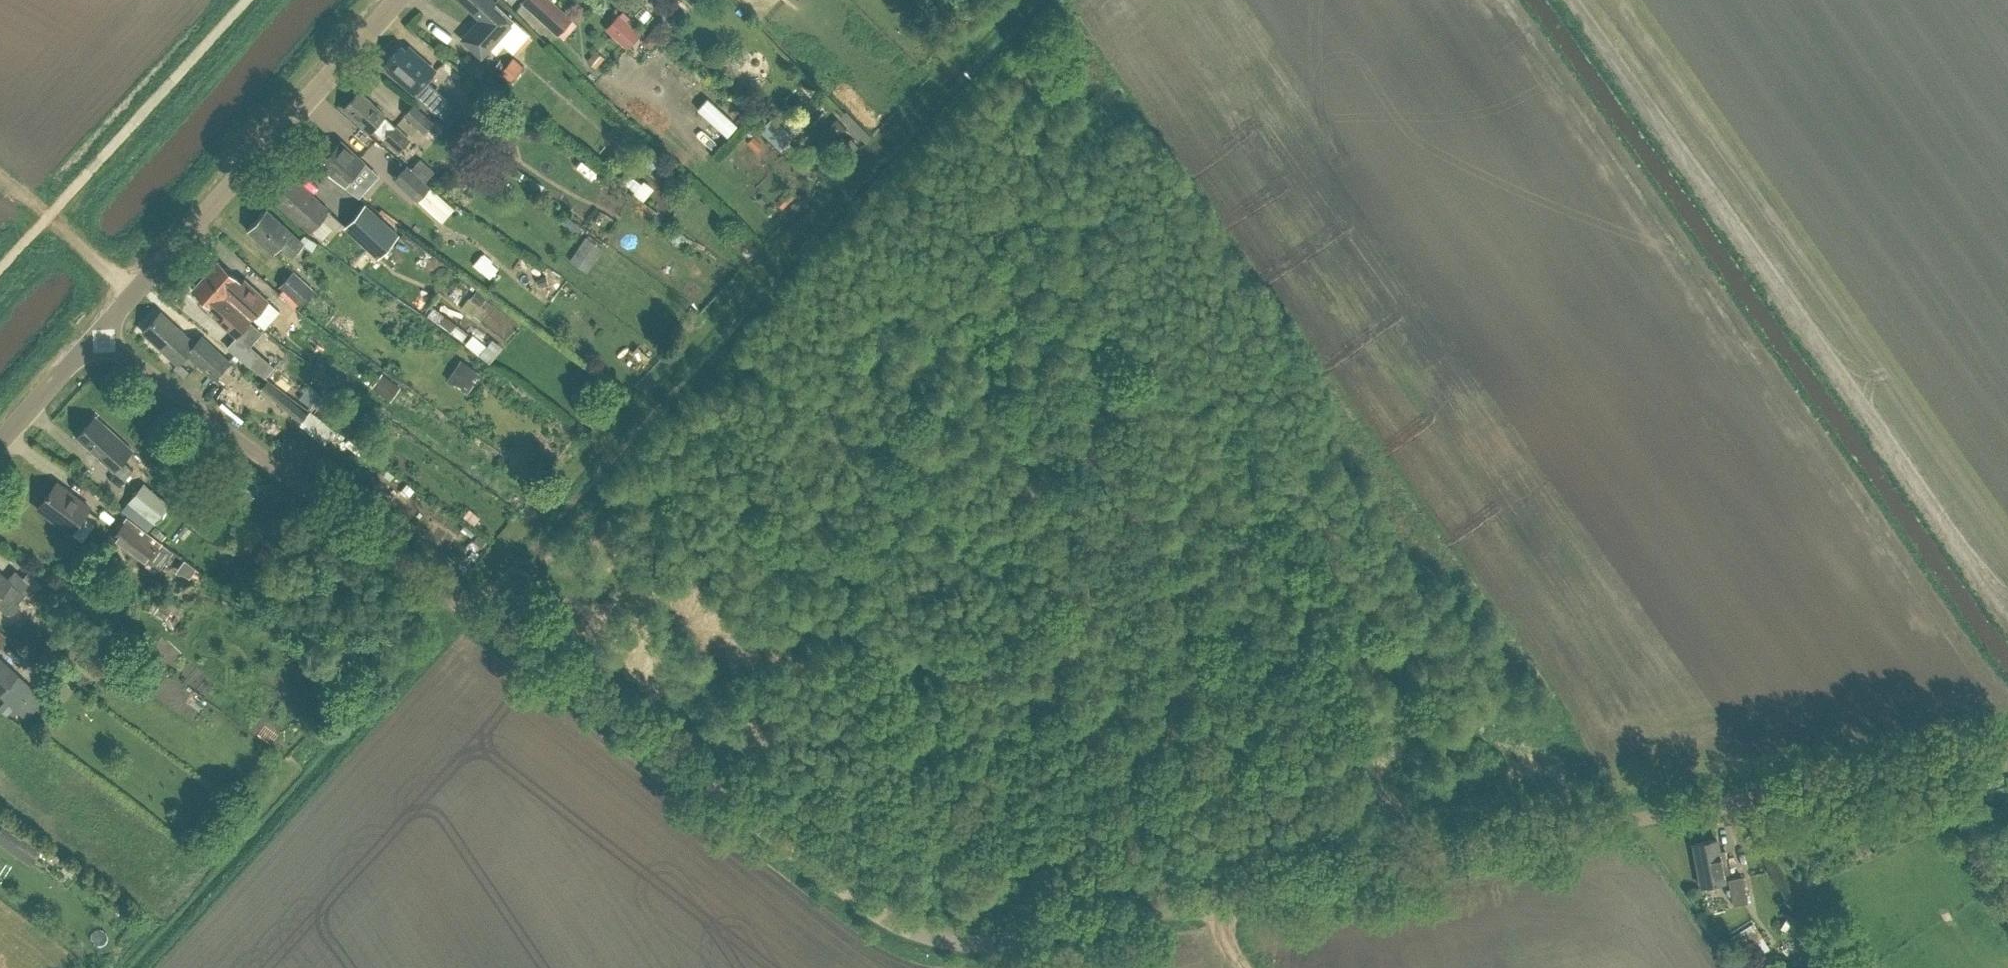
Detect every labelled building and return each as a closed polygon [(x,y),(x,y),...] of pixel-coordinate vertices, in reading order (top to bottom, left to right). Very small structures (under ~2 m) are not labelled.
[(495,0),(461,0),(480,18),(462,38),(482,56),(515,19),(495,2),(496,1),(495,0)] [(572,17),(553,0),(523,0),(522,1),(558,34),(572,17)] [(628,47),(641,32),(619,12),(605,27),(628,47)] [(405,49),(400,45),(387,60),(391,64),(387,68),(437,113),(449,100),(426,80),(435,70),(408,46),(405,49)] [(595,50),(587,59),(595,66),(603,57),(595,50)] [(509,81),(521,68),(511,58),(499,71),(509,81)] [(408,138),(394,126),(395,124),(384,115),(386,113),(360,91),(344,108),(371,132),(374,128),(383,137),(397,150),(408,138)] [(708,97),(698,108),(727,135),(737,123),(708,97)] [(425,133),(434,121),(414,102),(404,114),(425,133)] [(771,117),(760,129),(780,147),(791,135),(771,117)] [(336,146),(323,134),(307,151),(330,171),(328,174),(345,186),(357,174),(354,172),(364,161),(340,140),(336,146)] [(417,198),(429,185),(407,165),(395,179),(417,198)] [(314,229),(331,209),(290,173),(271,195),(303,222),(304,221),(314,229)] [(429,185),(417,198),(429,209),(441,196),(429,185)] [(346,226),(369,246),(388,224),(364,204),(346,226)] [(293,255),(304,242),(292,231),(293,231),(267,208),(248,230),(273,253),(281,244),(293,255)] [(566,214),(561,221),(566,225),(571,219),(566,214)] [(603,247),(586,235),(576,249),(593,261),(603,247)] [(205,274),(230,296),(253,316),(268,299),(244,278),(241,282),(217,260),(205,274)] [(301,304),(315,289),(293,269),(279,285),(301,304)] [(250,320),(227,299),(230,296),(205,274),(192,289),(216,310),(213,314),(237,335),(250,320)] [(476,291),(471,297),(480,304),(485,297),(476,291)] [(187,353),(214,378),(230,360),(202,335),(196,342),(161,311),(143,331),(178,363),(187,353)] [(489,362),(503,346),(492,338),(486,345),(473,334),(465,343),(489,362)] [(250,344),(239,355),(265,375),(274,365),(250,344)] [(261,386),(301,420),(300,421),(325,441),(333,431),(309,411),(268,378),(261,386)] [(105,427),(94,417),(77,436),(125,478),(133,469),(122,460),(133,449),(107,425),(105,427)] [(71,532),(90,506),(57,482),(38,507),(71,532)] [(154,521),(168,504),(143,484),(123,508),(135,518),(141,511),(154,521)] [(147,562),(160,544),(125,519),(112,536),(147,562)] [(20,603),(19,602),(33,585),(15,569),(7,578),(0,571),(0,604),(7,610),(14,610),(20,603)] [(18,673),(0,657),(0,694),(18,673)] [(1718,850),(1716,838),(1693,842),(1701,885),(1724,881),(1723,872),(1729,871),(1724,848),(1718,850)] [(1733,904),(1747,901),(1742,875),(1728,878),(1733,904)] [(1754,955),(1769,945),(1762,934),(1738,949),(1745,960),(1750,967),(1762,967),(1754,955)]
